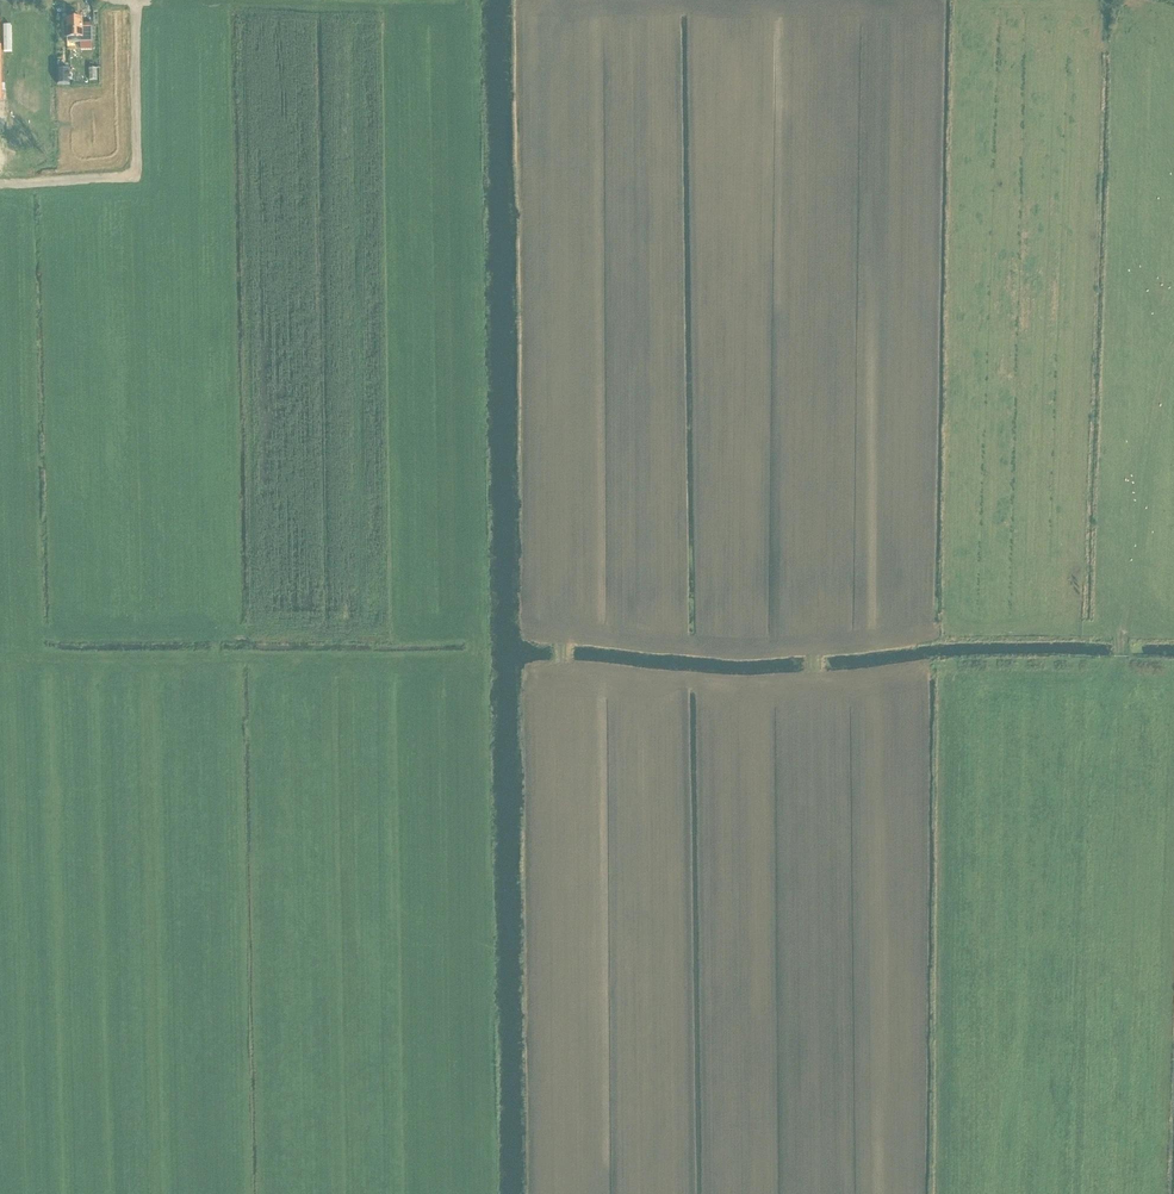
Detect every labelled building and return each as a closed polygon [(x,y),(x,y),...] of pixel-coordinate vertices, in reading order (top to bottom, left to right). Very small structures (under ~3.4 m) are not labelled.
[(83,19),(67,20),(68,39),(68,44),(92,43),(92,32),(92,25),(83,25),(83,19)] [(68,70),(57,70),(58,85),(69,85),(68,70)]
